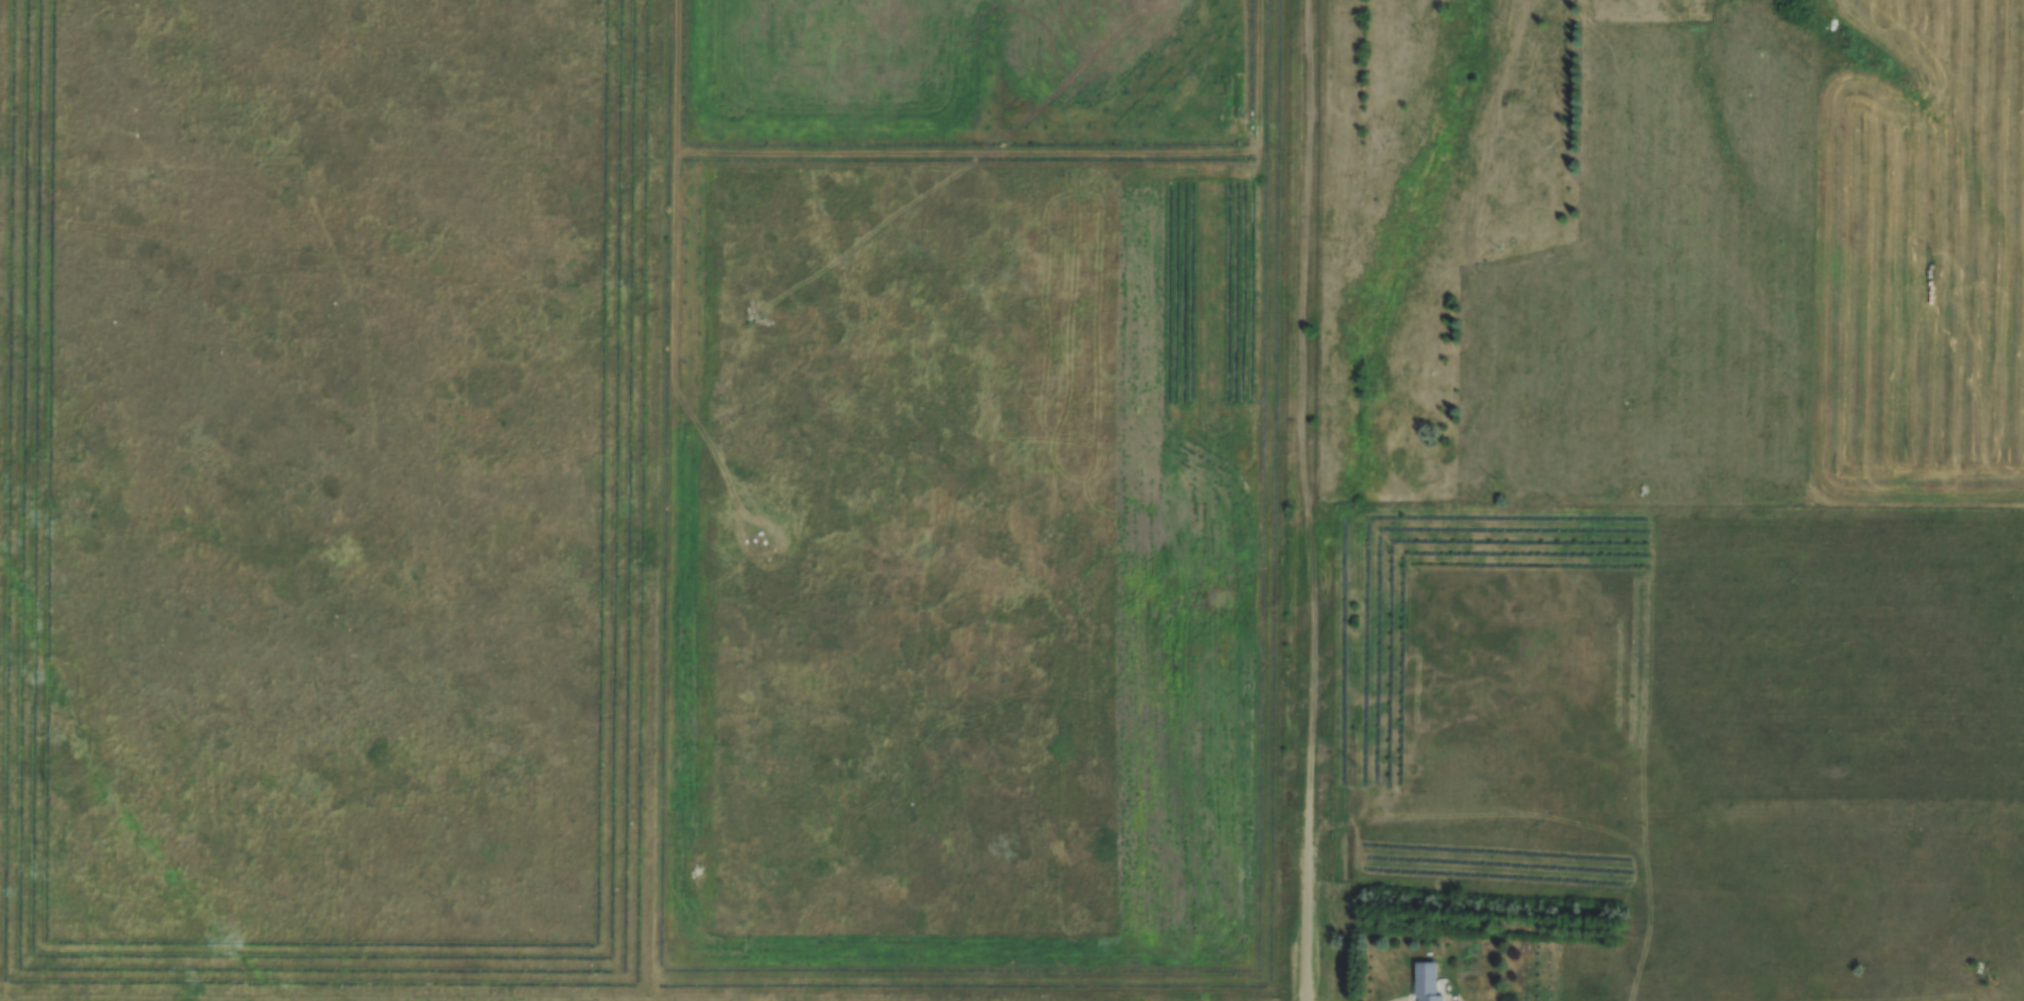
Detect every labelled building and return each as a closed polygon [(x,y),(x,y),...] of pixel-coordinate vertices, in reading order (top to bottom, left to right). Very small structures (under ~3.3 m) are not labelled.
[(1418,1000),(1442,1000),(1442,962),(1418,962),(1418,1000)]
